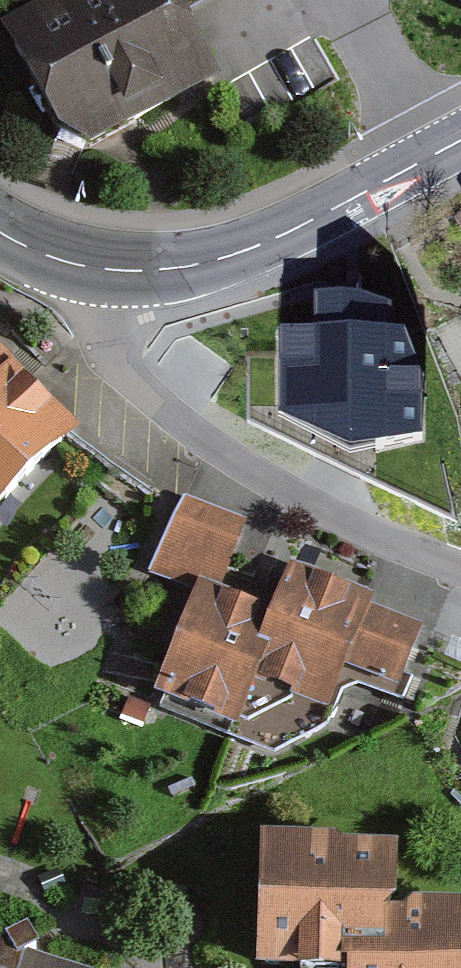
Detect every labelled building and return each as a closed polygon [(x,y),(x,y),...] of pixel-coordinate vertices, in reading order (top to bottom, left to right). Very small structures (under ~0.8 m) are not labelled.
[(0,28),(58,131),(91,149),(221,76),(179,0),(50,0),(0,28)] [(405,327),(280,328),(281,412),(349,452),(424,433),(423,370),(405,327)] [(79,425),(0,347),(0,505),(79,425)] [(245,519),(183,494),(153,569),(214,594),(245,519)] [(270,624),(199,592),(157,685),(235,720),(257,670),(328,702),(340,675),(382,693),(409,632),(290,579),(270,624)] [(263,843),(260,961),(354,963),(354,967),(460,967),(460,905),(382,903),(384,846),(263,843)] [(0,955),(0,967),(51,967),(0,955)]
